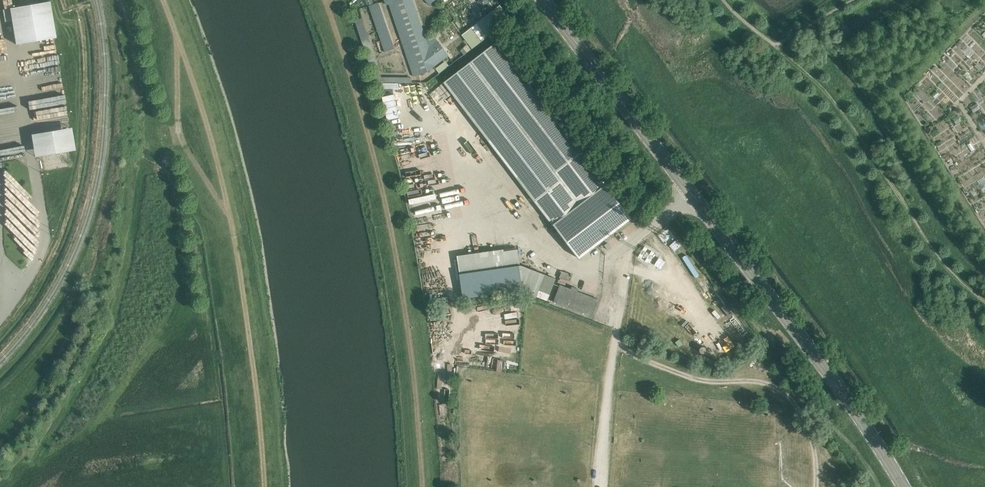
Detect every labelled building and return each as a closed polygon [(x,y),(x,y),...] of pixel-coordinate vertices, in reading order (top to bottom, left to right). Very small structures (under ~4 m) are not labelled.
[(386,5),(390,3),(405,45),(403,46),(414,76),(428,71),(449,56),(433,35),(427,40),(413,0),(384,0),(386,5)] [(369,6),(385,52),(394,49),(378,3),(369,6)] [(383,82),(362,17),(355,20),(375,82),(383,82)] [(498,42),(444,82),(492,145),(579,259),(633,218),(498,42)] [(507,267),(460,274),(463,298),(519,290),(537,297),(539,290),(550,294),(556,278),(521,265),(519,258),(506,260),(507,267)] [(554,301),(592,316),(599,299),(578,291),(579,289),(573,287),(572,289),(560,284),(554,301)]
